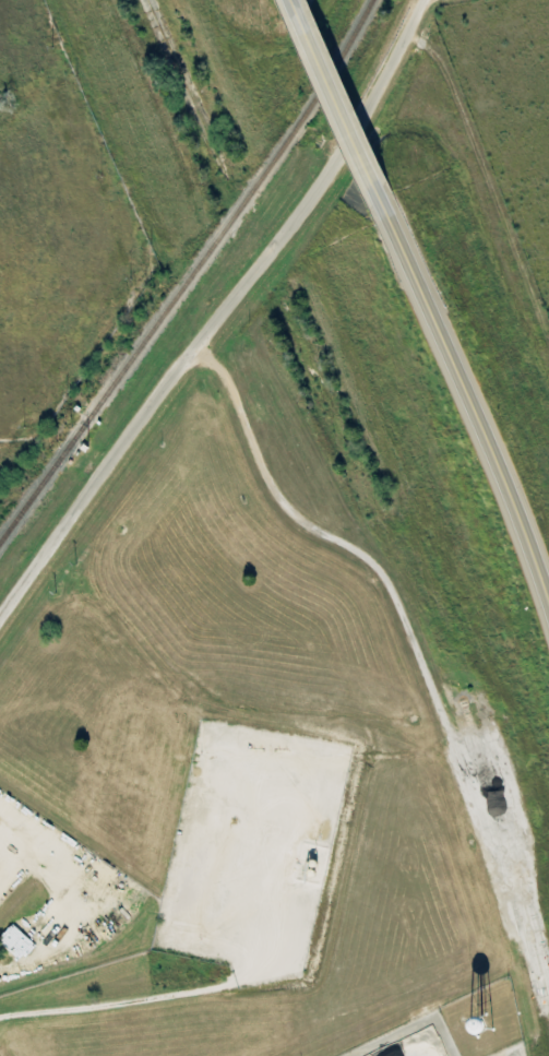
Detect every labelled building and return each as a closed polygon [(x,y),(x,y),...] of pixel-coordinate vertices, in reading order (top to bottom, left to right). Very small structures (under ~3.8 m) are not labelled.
[(21,962),(37,945),(14,925),(0,940),(0,942),(21,962)]
